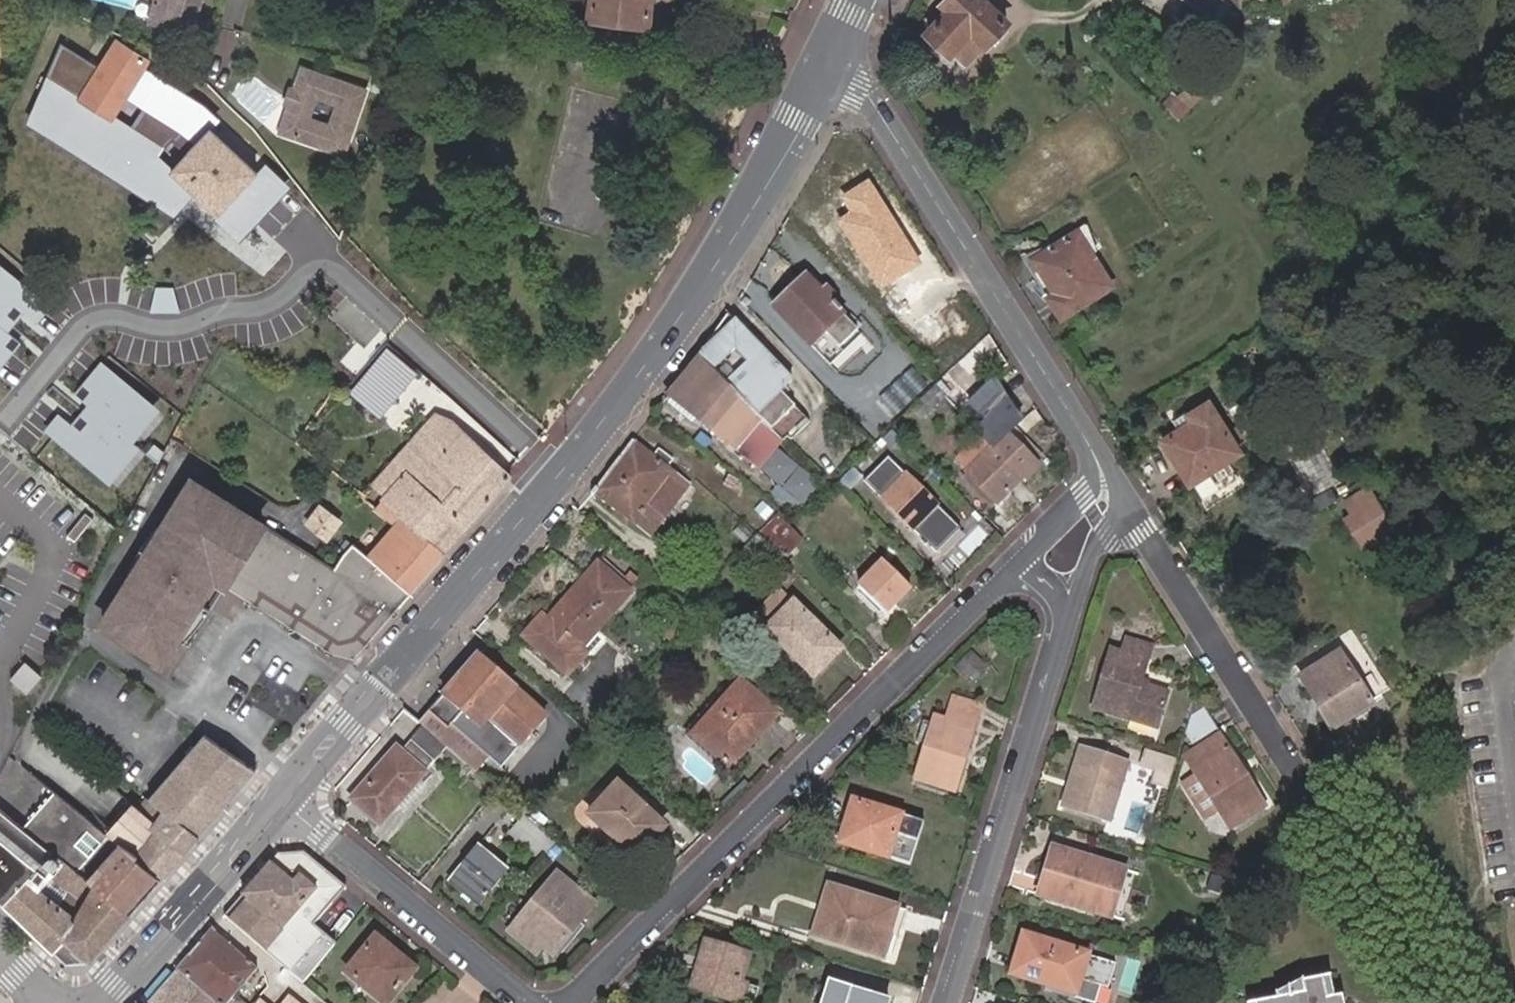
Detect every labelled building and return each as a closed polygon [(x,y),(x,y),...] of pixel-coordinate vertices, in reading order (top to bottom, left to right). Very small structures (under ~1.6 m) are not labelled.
[(148,23),(194,36),(204,0),(154,0),(148,23)] [(555,17),(587,21),(648,26),(651,0),(558,0),(555,17)] [(1007,21),(984,0),(947,0),(944,3),(949,8),(929,31),(938,40),(933,45),(946,56),(950,51),(966,65),(1007,21)] [(1198,0),(1178,0),(1193,8),(1198,0)] [(1193,8),(1211,18),(1221,0),(1198,0),(1193,8)] [(152,62),(116,39),(98,67),(77,99),(113,122),(117,115),(152,62)] [(77,99),(98,67),(60,44),(28,124),(175,217),(197,194),(172,171),(158,158),(164,147),(117,115),(113,122),(77,99)] [(345,156),(331,126),(310,120),(317,98),(300,71),(294,90),(299,91),(293,110),(288,109),(282,129),(285,136),(345,156)] [(345,156),(365,93),(300,71),(317,98),(338,105),(331,126),(345,156)] [(293,110),(299,91),(294,90),(291,88),(284,107),(288,109),(293,110)] [(220,215),(259,172),(211,129),(172,171),(197,194),(215,211),(220,215)] [(291,186),(266,164),(259,172),(220,215),(215,220),(240,243),(291,186)] [(1077,231),(1035,259),(1056,291),(1049,295),(1062,315),(1112,283),(1077,231)] [(0,266),(0,325),(9,332),(24,313),(36,322),(49,305),(0,266)] [(843,313),(808,278),(798,277),(790,286),(790,294),(776,308),(810,344),(843,313)] [(759,316),(750,306),(736,319),(745,328),(759,316)] [(826,360),(858,328),(843,313),(810,344),(826,360)] [(713,342),(699,354),(700,356),(728,384),(764,420),(769,426),(785,442),(808,418),(783,391),(795,379),(790,375),(758,341),(745,328),(736,319),(723,332),(724,341),(719,345),(713,342)] [(0,325),(0,370),(23,343),(9,332),(0,325)] [(790,375),(803,363),(797,357),(771,328),(758,341),(790,375)] [(723,332),(713,342),(719,345),(724,341),(723,332)] [(391,350),(353,394),(380,418),(418,372),(391,350)] [(785,442),(769,426),(764,420),(728,384),(700,356),(671,394),(696,415),(754,467),(755,468),(756,468),(757,468),(758,468),(759,468),(760,468),(761,468),(762,467),(785,442)] [(159,410),(100,360),(73,393),(88,408),(132,442),(159,410)] [(1022,420),(995,379),(970,403),(986,420),(977,429),(993,447),(968,472),(997,502),(1037,463),(1009,432),(1022,420)] [(946,399),(935,387),(911,410),(922,422),(946,399)] [(696,415),(671,394),(668,398),(693,419),(696,415)] [(1241,454),(1210,401),(1189,413),(1193,421),(1180,428),(1163,439),(1190,485),(1241,454)] [(73,427),(56,413),(39,434),(109,489),(140,449),(132,442),(88,408),(73,427)] [(1189,413),(1187,411),(1174,419),(1180,428),(1193,421),(1189,413)] [(511,475),(507,471),(454,421),(436,415),(419,436),(431,448),(409,472),(469,524),(511,475)] [(1338,476),(1307,418),(1276,435),(1307,492),(1338,476)] [(391,467),(403,478),(409,472),(431,448),(419,436),(391,467)] [(634,441),(594,491),(649,535),(690,484),(675,473),(681,465),(656,446),(650,453),(634,441)] [(939,506),(906,473),(889,456),(865,480),(882,497),(936,553),(961,528),(939,506)] [(372,488),(384,500),(403,478),(391,467),(372,488)] [(384,500),(444,552),(469,524),(409,472),(403,478),(384,500)] [(363,550),(352,542),(334,567),(193,481),(104,624),(164,661),(208,591),(198,585),(205,574),(215,580),(222,569),(338,640),(342,642),(345,644),(349,644),(354,645),(358,644),(361,644),(364,642),(368,640),(410,592),(370,556),(363,550)] [(1374,496),(1340,518),(1350,534),(1384,514),(1374,496)] [(397,525),(370,556),(410,592),(444,552),(384,500),(377,508),(397,525)] [(775,514),(759,500),(731,530),(747,545),(775,514)] [(322,507),(308,526),(327,538),(339,520),(322,507)] [(787,554),(802,538),(780,516),(764,533),(787,554)] [(885,613),(911,586),(884,560),(858,587),(885,613)] [(580,649),(630,592),(597,563),(584,579),(589,583),(567,608),(562,604),(548,621),(542,616),(524,637),(568,675),(586,654),(580,649)] [(352,656),(355,655),(366,643),(368,640),(364,642),(361,644),(358,644),(354,645),(349,644),(345,644),(342,642),(338,640),(222,569),(215,580),(208,591),(164,661),(169,657),(176,652),(184,645),(189,638),(197,629),(203,621),(225,588),(335,654),(340,656),(346,656),(352,656)] [(208,591),(215,580),(205,574),(198,585),(208,591)] [(753,617),(766,629),(794,601),(780,588),(753,617)] [(813,677),(842,649),(794,601),(766,629),(813,677)] [(694,634),(705,623),(697,615),(695,617),(686,627),(694,634)] [(1140,682),(1151,646),(1127,639),(1123,651),(1111,648),(1093,708),(1129,719),(1157,727),(1168,690),(1140,682)] [(442,696),(420,722),(422,724),(447,746),(476,770),(487,757),(500,768),(549,712),(477,650),(440,694),(442,696)] [(1332,729),(1372,704),(1341,652),(1301,677),(1332,729)] [(25,694),(40,677),(24,663),(9,680),(25,694)] [(726,712),(700,739),(726,764),(777,714),(742,680),(718,704),(726,712)] [(954,697),(951,707),(978,715),(981,706),(954,697)] [(692,730),(700,739),(726,712),(718,704),(692,730)] [(954,790),(978,715),(951,707),(947,720),(936,716),(934,723),(926,747),(916,777),(954,790)] [(916,744),(926,747),(934,723),(924,720),(916,744)] [(422,724),(409,739),(434,761),(447,746),(422,724)] [(164,781),(214,816),(255,770),(205,735),(164,781)] [(1212,799),(1220,811),(1230,828),(1265,805),(1220,735),(1197,750),(1203,761),(1193,769),(1197,775),(1185,783),(1199,806),(1212,799)] [(388,763),(382,757),(348,797),(379,824),(434,761),(409,739),(402,747),(388,763)] [(396,742),(382,757),(388,763),(402,747),(396,742)] [(1108,757),(1098,753),(1084,749),(1065,807),(1109,823),(1129,764),(1108,757)] [(1143,750),(1139,764),(1153,768),(1148,784),(1165,789),(1174,759),(1143,750)] [(1203,761),(1197,750),(1186,757),(1193,769),(1203,761)] [(152,829),(183,853),(214,816),(164,781),(147,801),(138,811),(155,825),(152,829)] [(637,858),(666,824),(617,782),(589,815),(637,858)] [(104,834),(54,792),(22,829),(99,893),(130,915),(141,902),(137,899),(141,895),(152,889),(162,877),(129,855),(104,834)] [(1207,819),(1220,811),(1212,799),(1199,806),(1207,819)] [(913,865),(925,822),(902,815),(853,800),(847,818),(852,820),(845,845),(913,865)] [(129,855),(162,877),(183,853),(152,829),(155,825),(138,811),(133,807),(112,833),(107,831),(104,834),(129,855)] [(0,811),(0,899),(4,903),(27,882),(43,866),(81,899),(89,905),(76,921),(105,944),(130,915),(99,893),(22,829),(0,811)] [(845,845),(852,820),(847,818),(840,844),(845,845)] [(469,889),(482,899),(508,868),(478,844),(449,881),(465,894),(469,889)] [(1109,914),(1124,868),(1054,846),(1040,893),(1109,914)] [(278,855),(271,863),(285,862),(286,875),(294,882),(301,874),(301,861),(313,860),(304,853),(278,855)] [(249,902),(232,921),(304,984),(337,944),(317,927),(348,888),(313,860),(301,861),(301,874),(294,882),(286,875),(285,862),(271,863),(242,896),(249,902)] [(556,952),(595,901),(557,871),(509,930),(531,948),(538,939),(556,952)] [(27,882),(4,903),(68,963),(89,962),(105,944),(76,921),(68,915),(27,882)] [(892,924),(897,907),(825,884),(810,932),(877,954),(886,922),(892,924)] [(147,895),(152,889),(141,895),(137,899),(141,902),(147,895)] [(479,904),(482,899),(469,889),(465,894),(479,904)] [(242,896),(225,915),(232,921),(249,902),(242,896)] [(68,915),(76,921),(89,905),(81,899),(68,915)] [(907,910),(897,907),(892,924),(886,922),(877,954),(885,956),(892,934),(898,936),(907,910)] [(212,930),(177,971),(202,991),(192,1002),(231,1002),(259,970),(212,930)] [(1076,993),(1088,956),(1024,935),(1012,974),(1076,993)] [(417,969),(379,936),(349,972),(384,1002),(388,1002),(417,969)] [(731,999),(746,954),(703,942),(689,988),(731,999)] [(177,971),(149,1002),(192,1002),(202,991),(177,971)] [(1329,978),(1321,980),(1325,1000),(1334,999),(1329,978)] [(1341,998),(1334,999),(1325,1000),(1321,980),(1302,984),(1303,991),(1290,994),(1291,997),(1275,1000),(1259,1002),(1342,1002),(1341,998)] [(1274,994),(1275,1000),(1291,997),(1290,994),(1303,991),(1302,984),(1301,980),(1274,994)] [(313,998),(294,982),(284,993),(296,1002),(309,1002),(313,998)] [(888,1000),(829,983),(823,1002),(887,1002),(888,1000)]
